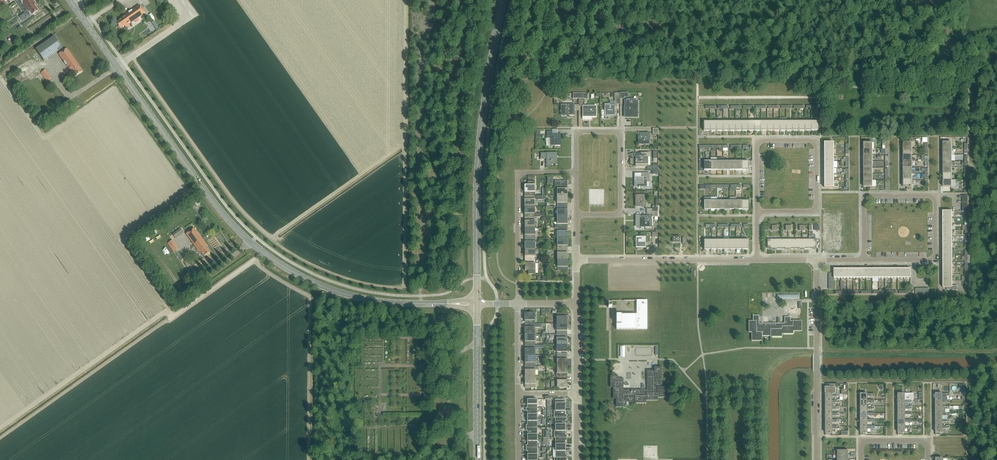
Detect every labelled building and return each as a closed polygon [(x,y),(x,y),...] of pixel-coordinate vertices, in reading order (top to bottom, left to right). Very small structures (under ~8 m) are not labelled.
[(38,11),(34,5),(36,4),(33,0),(21,0),(28,11),(20,17),(23,21),(38,11)] [(125,27),(145,14),(139,5),(121,17),(122,18),(116,22),(120,29),(125,26),(125,27)] [(144,20),(140,24),(141,25),(137,29),(143,36),(152,27),(144,20)] [(20,30),(24,36),(28,33),(25,28),(20,30)] [(44,61),(63,48),(54,36),(36,49),(44,61)] [(75,77),(83,71),(67,48),(59,54),(75,77)] [(45,69),(41,73),(45,79),(47,81),(51,78),(45,69)] [(616,98),(620,98),(620,93),(614,93),(614,105),(610,105),(610,104),(604,104),(604,117),(609,117),(609,116),(616,116),(616,105),(616,98)] [(625,112),(625,117),(637,117),(637,108),(638,108),(638,101),(633,101),(633,104),(629,104),(629,101),(624,101),(624,106),(624,112),(625,112)] [(574,116),(574,104),(561,104),(561,115),(569,115),(569,116),(574,116)] [(583,117),(596,117),(596,106),(582,106),(583,117)] [(560,138),(561,138),(561,134),(552,134),(552,131),(546,131),(546,139),(550,139),(550,146),(560,146),(560,138)] [(639,145),(649,145),(649,133),(639,133),(639,145)] [(545,153),(545,165),(560,165),(560,157),(557,157),(557,153),(545,153)] [(635,158),(636,158),(636,168),(645,168),(645,166),(647,166),(647,163),(648,163),(648,157),(649,157),(649,153),(640,153),(640,154),(635,154),(635,158)] [(742,161),(742,170),(748,170),(748,167),(752,167),(752,162),(748,162),(748,161),(742,161)] [(649,182),(649,173),(638,173),(638,174),(641,174),(641,177),(636,177),(636,181),(634,181),(634,187),(636,187),(638,187),(638,188),(639,188),(639,187),(647,187),(647,182),(649,182)] [(911,190),(911,187),(912,187),(912,180),(903,180),(903,187),(907,187),(907,190),(911,190)] [(534,192),(534,185),(536,185),(536,181),(529,181),(529,185),(525,185),(525,193),(529,192),(529,196),(535,196),(535,192),(534,192)] [(567,181),(555,181),(555,185),(557,185),(557,196),(567,196),(567,189),(563,189),(563,185),(567,185),(567,181)] [(637,207),(645,207),(645,195),(635,195),(635,199),(637,199),(637,207)] [(529,200),(525,200),(525,207),(534,207),(534,200),(535,200),(542,200),(542,196),(535,196),(529,196),(529,200)] [(567,196),(557,196),(557,207),(563,207),(563,203),(567,203),(567,196)] [(534,207),(525,207),(525,214),(529,214),(529,217),(535,217),(540,217),(540,213),(534,213),(534,207)] [(563,207),(557,207),(557,217),(567,217),(567,210),(563,210),(563,207)] [(651,216),(635,216),(635,220),(637,220),(637,227),(652,227),(652,219),(651,219),(651,216)] [(525,228),(534,228),(534,221),(535,221),(535,217),(529,217),(529,221),(525,221),(525,228)] [(567,217),(557,217),(557,228),(563,228),(563,224),(567,224),(567,217)] [(175,238),(183,232),(180,228),(172,234),(175,238)] [(204,257),(210,253),(206,247),(207,246),(194,228),(186,234),(200,254),(202,253),(204,257)] [(529,239),(535,239),(535,235),(534,235),(534,228),(525,228),(526,235),(529,235),(529,239)] [(563,228),(557,228),(557,239),(567,239),(567,231),(563,231),(563,228)] [(637,248),(646,248),(646,237),(635,237),(635,241),(637,241),(637,248)] [(526,249),(534,249),(534,242),(535,242),(535,239),(529,239),(530,242),(526,242),(526,249)] [(567,239),(557,239),(557,249),(564,249),(564,246),(567,246),(567,239)] [(174,252),(178,248),(172,240),(168,244),(174,252)] [(534,249),(526,249),(526,256),(530,256),(530,260),(535,260),(535,256),(534,256),(534,249)] [(564,249),(557,249),(557,260),(568,260),(568,253),(564,253),(564,249)] [(534,264),(535,264),(538,264),(538,260),(535,260),(530,260),(530,263),(526,263),(526,271),(528,271),(528,275),(535,275),(535,270),(534,270),(534,264)] [(568,260),(557,260),(557,271),(564,271),(564,268),(568,268),(568,260)] [(957,286),(952,286),(952,281),(943,281),(943,287),(947,287),(947,290),(957,290),(957,286)] [(616,315),(616,330),(647,329),(647,300),(637,300),(636,315),(616,315)] [(524,313),(524,320),(528,320),(528,324),(535,324),(535,313),(524,313)] [(563,313),(556,313),(556,324),(567,324),(567,316),(563,316),(563,313)] [(784,324),(778,324),(759,324),(759,316),(753,316),(753,321),(748,321),(749,333),(751,333),(751,341),(762,341),(762,336),(770,336),(770,337),(782,337),(782,334),(793,334),(793,331),(801,331),(801,321),(790,321),(790,317),(784,317),(784,324)] [(524,327),(524,334),(535,334),(535,327),(540,327),(540,324),(535,324),(528,324),(528,327),(524,327)] [(567,324),(556,324),(557,334),(563,334),(563,331),(567,331),(567,324)] [(524,334),(525,342),(528,342),(528,345),(535,345),(535,334),(524,334)] [(563,334),(557,334),(557,345),(567,345),(567,338),(563,338),(563,334)] [(525,349),(525,356),(535,356),(535,345),(528,345),(528,349),(525,349)] [(567,345),(557,345),(557,356),(563,356),(563,352),(567,352),(567,345)] [(525,356),(525,363),(529,363),(529,366),(535,366),(535,356),(525,356)] [(563,356),(557,356),(557,366),(567,366),(567,359),(563,359),(563,356)] [(525,370),(525,377),(535,377),(535,366),(529,366),(529,370),(525,370)] [(567,366),(557,366),(557,377),(563,377),(563,373),(567,373),(567,366)] [(616,399),(616,407),(626,407),(626,402),(635,402),(635,403),(646,403),(646,400),(657,400),(657,397),(666,397),(666,387),(661,387),(661,379),(662,379),(662,367),(654,367),(654,370),(647,370),(647,390),(623,390),(623,378),(618,378),(618,376),(610,376),(610,387),(613,387),(613,399),(616,399)] [(525,377),(525,388),(535,388),(535,377),(525,377)] [(563,377),(557,377),(557,388),(567,388),(567,380),(563,380),(563,377)] [(835,394),(835,387),(838,387),(838,384),(832,384),(832,387),(825,387),(825,394),(835,394)] [(527,408),(526,408),(537,408),(537,399),(527,400),(527,408)] [(555,399),(555,408),(565,408),(565,399),(555,399)] [(537,408),(526,408),(526,411),(527,411),(527,418),(537,418),(537,408)] [(554,418),(555,418),(567,418),(567,414),(565,414),(565,408),(555,408),(554,408),(554,418)] [(527,425),(526,425),(526,428),(537,428),(537,418),(527,418),(527,425)] [(555,418),(555,428),(565,428),(565,421),(567,421),(567,418),(555,418)] [(826,436),(831,436),(830,433),(832,433),(832,429),(840,429),(840,426),(832,426),(826,426),(826,436)] [(861,435),(865,435),(865,433),(867,433),(867,429),(874,429),(874,426),(867,426),(861,426),(861,435)] [(898,435),(903,435),(903,433),(905,433),(905,429),(912,429),(912,426),(905,426),(898,426),(898,435)] [(940,435),(940,433),(942,433),(942,429),(949,429),(949,426),(942,426),(936,426),(936,435),(940,435)] [(537,428),(526,428),(526,431),(527,431),(527,438),(537,438),(537,428)] [(554,438),(555,438),(567,438),(567,434),(565,434),(565,428),(555,428),(554,428),(554,438)] [(527,445),(526,445),(526,448),(537,448),(537,438),(527,438),(527,445)] [(555,438),(555,448),(565,448),(565,441),(567,441),(567,438),(555,438)] [(537,448),(526,448),(526,451),(527,451),(527,458),(537,458),(537,448)] [(555,448),(555,458),(567,458),(567,454),(565,454),(565,448),(555,448)]
